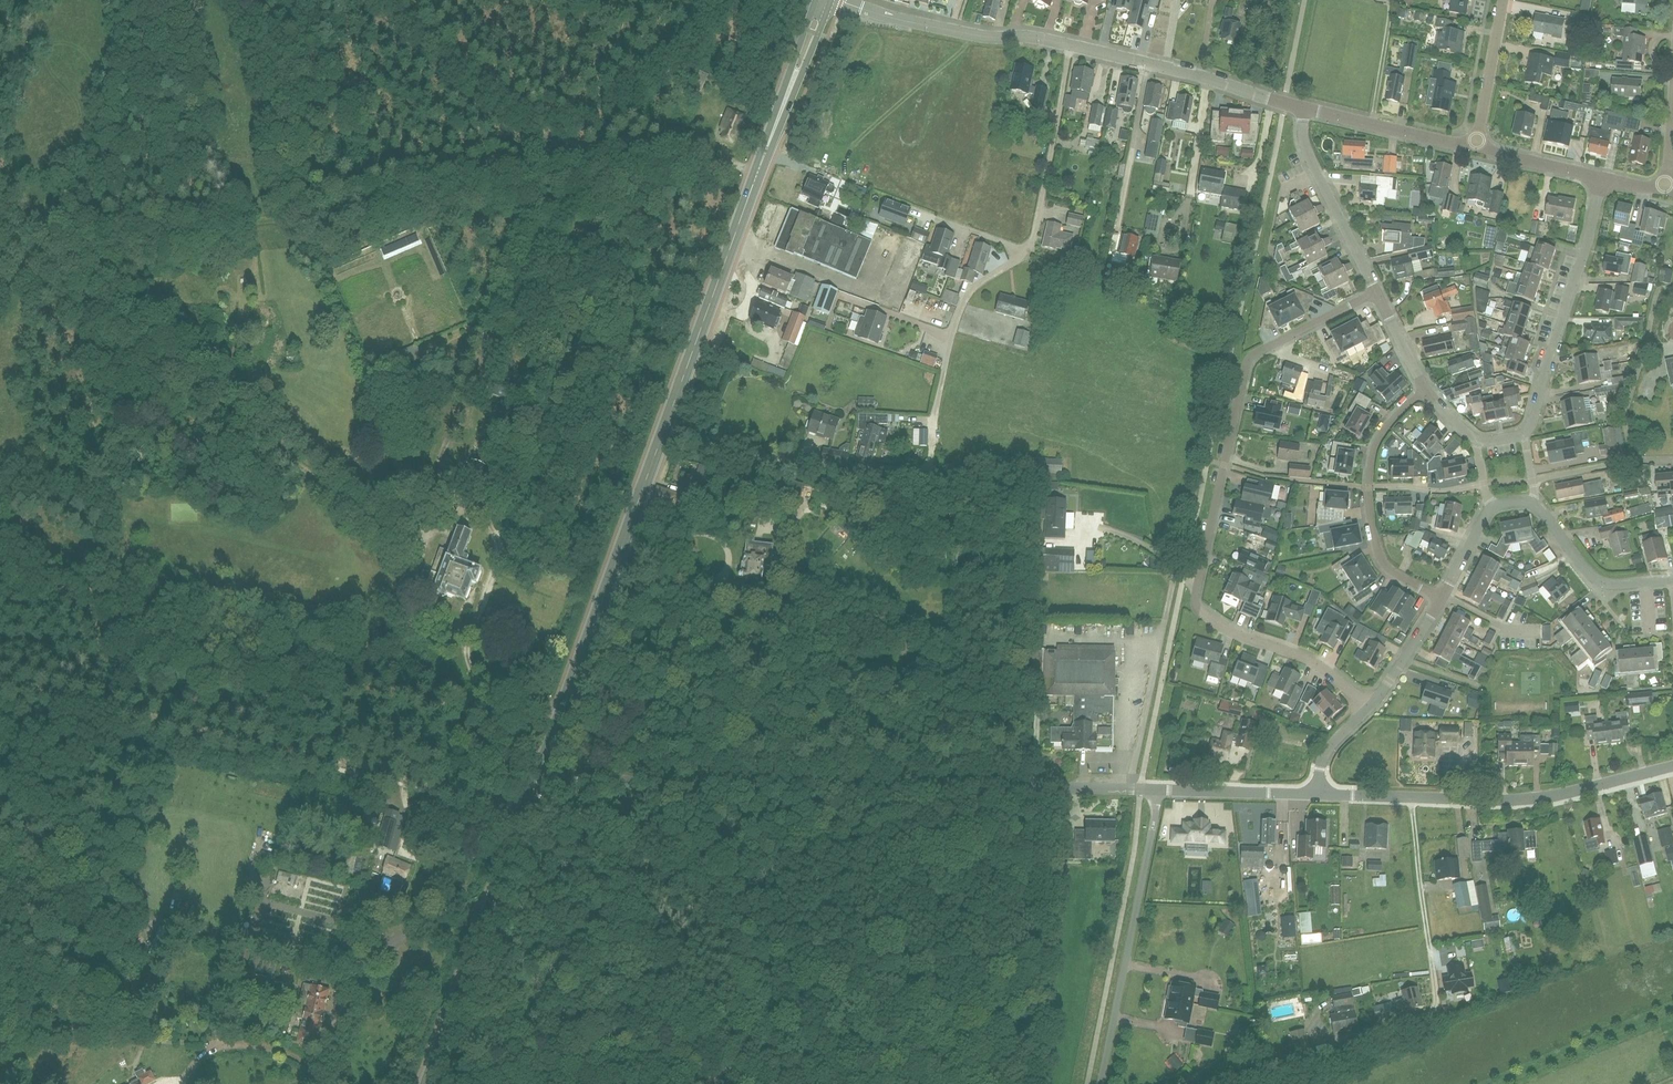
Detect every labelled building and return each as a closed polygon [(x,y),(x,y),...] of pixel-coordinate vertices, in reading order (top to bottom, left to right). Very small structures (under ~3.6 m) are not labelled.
[(1000,0),(987,0),(982,17),(995,20),(1000,0)] [(1116,8),(1131,12),(1127,25),(1143,29),(1148,8),(1155,9),(1157,0),(1147,0),(1146,3),(1136,0),(1118,0),(1116,8)] [(1469,1),(1471,2),(1472,0),(1451,0),(1449,12),(1466,15),(1469,1)] [(1621,4),(1636,5),(1636,14),(1647,15),(1648,0),(1622,0),(1621,4)] [(1221,40),(1235,43),(1239,25),(1231,23),(1233,19),(1230,18),(1232,10),(1226,8),(1221,32),(1223,33),(1221,40)] [(1396,17),(1404,18),(1406,10),(1397,9),(1396,17)] [(1415,12),(1414,21),(1423,23),(1425,14),(1415,12)] [(1570,21),(1588,24),(1590,16),(1572,13),(1570,21)] [(1564,20),(1536,15),(1533,32),(1553,35),(1552,38),(1561,39),(1564,20)] [(1461,56),(1461,55),(1460,55),(1464,33),(1465,33),(1466,32),(1452,30),(1453,22),(1454,22),(1437,19),(1435,27),(1443,29),(1443,33),(1437,31),(1434,49),(1440,50),(1448,52),(1447,53),(1461,56)] [(1624,62),(1641,63),(1642,49),(1644,49),(1645,38),(1636,37),(1636,30),(1621,29),(1615,28),(1614,36),(1621,36),(1621,37),(1625,37),(1624,62)] [(1408,45),(1404,68),(1414,69),(1418,47),(1408,45)] [(1557,52),(1555,66),(1568,69),(1571,55),(1557,52)] [(1551,76),(1555,59),(1530,54),(1525,82),(1542,86),(1544,75),(1551,76)] [(1032,103),(1043,106),(1047,89),(1036,86),(1036,88),(1029,86),(1034,68),(1015,64),(1013,74),(1010,73),(1008,81),(1011,82),(1009,89),(1028,94),(1028,93),(1034,94),(1032,103)] [(1449,112),(1452,93),(1454,93),(1456,84),(1449,83),(1452,66),(1440,64),(1438,71),(1434,70),(1432,80),(1437,81),(1431,109),(1449,112)] [(1075,68),(1071,89),(1072,89),(1071,95),(1065,94),(1062,107),(1075,109),(1076,99),(1087,100),(1088,93),(1090,93),(1091,85),(1091,80),(1092,81),(1093,72),(1075,68)] [(1401,72),(1387,68),(1385,76),(1390,78),(1386,100),(1400,103),(1404,79),(1400,78),(1401,72)] [(949,69),(946,84),(954,86),(957,71),(949,69)] [(1600,70),(1585,69),(1584,79),(1599,80),(1600,70)] [(697,97),(707,76),(699,73),(692,87),(689,86),(686,92),(697,97)] [(1132,108),(1137,80),(1121,77),(1116,105),(1132,108)] [(1641,98),(1642,81),(1613,79),(1612,95),(1641,98)] [(1158,109),(1162,86),(1148,83),(1144,106),(1158,109)] [(1583,83),(1582,101),(1590,102),(1591,93),(1590,93),(1591,84),(1583,83)] [(851,89),(849,96),(864,100),(866,93),(851,89)] [(733,93),(730,100),(743,107),(747,98),(733,93)] [(1550,97),(1531,93),(1529,100),(1542,103),(1540,109),(1547,111),(1550,97)] [(849,96),(847,104),(862,108),(864,100),(849,96)] [(1187,123),(1192,98),(1178,96),(1175,108),(1169,107),(1167,119),(1187,123)] [(1595,107),(1594,107),(1582,104),(1566,101),(1564,109),(1570,111),(1570,110),(1585,113),(1584,119),(1592,121),(1595,107)] [(1103,107),(1093,105),(1089,124),(1099,126),(1103,107)] [(1107,107),(1103,126),(1114,128),(1118,109),(1107,107)] [(743,115),(728,109),(720,128),(724,130),(721,138),(732,142),(743,115)] [(1549,122),(1545,141),(1568,147),(1573,128),(1566,126),(1569,113),(1553,109),(1550,122),(1549,122)] [(1233,138),(1236,111),(1221,110),(1220,122),(1211,121),(1210,141),(1224,142),(1225,133),(1233,133),(1233,138)] [(1236,111),(1233,138),(1234,138),(1233,138),(1234,133),(1242,134),(1242,143),(1255,145),(1256,139),(1258,125),(1249,124),(1250,112),(1236,111)] [(1623,131),(1624,128),(1626,116),(1606,111),(1601,131),(1590,128),(1588,139),(1592,140),(1589,152),(1607,156),(1609,143),(1606,143),(1609,129),(1623,131)] [(1160,143),(1163,121),(1164,115),(1156,113),(1155,119),(1151,118),(1147,141),(1160,143)] [(1513,134),(1530,138),(1535,117),(1518,113),(1513,134)] [(1641,119),(1626,116),(1624,128),(1639,131),(1641,119)] [(1086,145),(1098,148),(1099,140),(1093,138),(1094,135),(1087,134),(1086,140),(1080,139),(1079,145),(1085,146),(1086,145)] [(1645,165),(1650,140),(1635,137),(1630,161),(1645,165)] [(1351,159),(1364,160),(1365,151),(1367,151),(1368,145),(1365,145),(1365,143),(1345,141),(1344,156),(1352,156),(1351,159)] [(1238,153),(1239,145),(1224,144),(1224,152),(1238,153)] [(959,153),(945,148),(942,155),(957,160),(959,153)] [(1252,159),(1253,150),(1244,150),(1243,159),(1252,159)] [(957,160),(942,155),(940,162),(955,167),(957,160)] [(1155,173),(1154,180),(1163,182),(1164,178),(1161,177),(1161,175),(1165,175),(1167,160),(1156,159),(1154,173),(1155,173)] [(1388,170),(1383,170),(1383,174),(1393,175),(1394,175),(1395,159),(1389,159),(1388,170)] [(1432,171),(1435,172),(1432,187),(1447,190),(1452,167),(1437,164),(1436,165),(1433,165),(1431,165),(1430,166),(1430,168),(1430,170),(1432,171)] [(1202,171),(1199,187),(1212,189),(1211,194),(1222,196),(1220,206),(1243,210),(1246,190),(1223,186),(1225,173),(1213,171),(1213,173),(1202,171)] [(1361,184),(1360,200),(1374,201),(1373,205),(1383,206),(1384,198),(1388,198),(1388,188),(1392,188),(1393,179),(1392,179),(1393,175),(1379,174),(1379,178),(1377,178),(1377,186),(1361,184)] [(821,201),(828,183),(822,180),(824,178),(818,176),(817,178),(810,175),(805,186),(806,186),(803,193),(804,193),(803,195),(809,198),(809,199),(820,204),(821,201)] [(1472,176),(1467,200),(1475,201),(1475,204),(1478,208),(1490,210),(1490,213),(1499,214),(1503,193),(1494,192),(1493,194),(1489,193),(1491,179),(1472,176)] [(870,189),(851,182),(848,189),(862,195),(860,201),(865,202),(870,189)] [(1293,201),(1290,202),(1289,207),(1291,209),(1288,211),(1298,230),(1291,233),(1296,243),(1289,246),(1291,250),(1298,247),(1305,262),(1299,266),(1306,279),(1319,273),(1327,288),(1320,291),(1324,299),(1327,300),(1337,295),(1334,289),(1348,282),(1345,276),(1346,273),(1352,270),(1349,264),(1343,267),(1340,266),(1337,259),(1323,266),(1320,260),(1327,256),(1324,250),(1325,247),(1331,243),(1328,238),(1322,241),(1319,240),(1316,233),(1308,237),(1305,231),(1319,224),(1316,217),(1317,214),(1323,211),(1320,205),(1314,209),(1311,208),(1308,201),(1302,203),(1297,192),(1290,195),(1293,201)] [(1446,193),(1442,210),(1454,213),(1458,197),(1456,197),(1456,196),(1446,193)] [(1555,220),(1571,223),(1575,200),(1564,198),(1564,201),(1549,198),(1546,215),(1555,217),(1555,220)] [(885,200),(879,216),(904,225),(910,209),(885,200)] [(1633,242),(1635,231),(1636,226),(1629,224),(1633,207),(1619,204),(1614,224),(1622,226),(1619,239),(1632,242),(1633,242)] [(1154,249),(1163,207),(1152,205),(1150,214),(1147,214),(1145,223),(1146,223),(1142,246),(1154,249)] [(1413,216),(1427,217),(1427,209),(1413,208),(1413,216)] [(812,218),(793,209),(777,247),(856,279),(871,242),(878,224),(860,217),(852,234),(819,221),(812,218)] [(812,218),(819,221),(823,212),(816,209),(812,218)] [(1633,242),(1632,242),(1632,245),(1641,247),(1644,233),(1657,236),(1659,227),(1664,228),(1667,215),(1646,210),(1641,232),(1635,231),(1633,242)] [(1083,216),(1068,213),(1065,225),(1080,228),(1083,216)] [(840,227),(843,220),(833,216),(830,223),(840,227)] [(1048,221),(1042,246),(1055,249),(1056,247),(1069,250),(1072,236),(1059,233),(1061,224),(1048,221)] [(1232,243),(1236,225),(1216,221),(1214,229),(1223,231),(1221,241),(1232,243)] [(1536,231),(1535,237),(1540,238),(1543,239),(1546,223),(1538,222),(1536,231)] [(1383,234),(1382,243),(1397,244),(1397,252),(1414,249),(1419,248),(1420,240),(1414,240),(1410,240),(1411,225),(1395,224),(1395,226),(1381,225),(1380,234),(1383,234)] [(929,232),(914,226),(910,238),(925,243),(929,232)] [(1488,227),(1486,234),(1495,236),(1497,229),(1488,227)] [(953,235),(937,229),(931,247),(926,245),(920,260),(938,266),(937,268),(946,271),(951,259),(945,258),(953,235)] [(1576,243),(1577,235),(1569,234),(1567,241),(1576,243)] [(1122,235),(1118,253),(1134,257),(1139,238),(1122,235)] [(1339,235),(1330,237),(1331,244),(1341,241),(1339,235)] [(1422,235),(1421,244),(1433,245),(1433,235),(1422,235)] [(1543,239),(1540,238),(1537,248),(1521,243),(1519,249),(1529,252),(1528,253),(1552,260),(1556,249),(1545,246),(1547,240),(1543,239)] [(991,248),(976,243),(967,269),(964,268),(960,280),(972,284),(975,272),(982,274),(991,248)] [(1496,243),(1495,247),(1495,250),(1504,253),(1506,246),(1502,245),(1496,243)] [(1281,244),(1276,246),(1274,258),(1277,265),(1283,262),(1278,252),(1284,249),(1281,244)] [(1396,280),(1414,276),(1415,281),(1439,276),(1439,278),(1455,276),(1454,268),(1438,269),(1438,273),(1437,268),(1413,273),(1411,262),(1434,257),(1431,245),(1408,251),(1409,257),(1392,261),(1396,280)] [(1606,257),(1603,271),(1620,275),(1621,273),(1628,274),(1632,255),(1617,252),(1615,259),(1606,257)] [(1521,262),(1544,270),(1548,271),(1552,260),(1528,253),(1527,258),(1533,260),(1531,265),(1521,262)] [(1069,254),(1067,263),(1076,265),(1077,255),(1069,254)] [(1164,264),(1165,259),(1154,257),(1150,277),(1147,276),(1146,284),(1157,285),(1158,278),(1175,281),(1179,260),(1170,259),(1169,265),(1164,264)] [(1131,284),(1135,263),(1126,261),(1121,282),(1131,284)] [(1544,270),(1521,262),(1519,267),(1525,269),(1524,275),(1541,281),(1544,270)] [(1631,283),(1635,283),(1637,283),(1642,283),(1646,266),(1635,264),(1631,283)] [(1285,265),(1279,268),(1286,283),(1294,279),(1292,274),(1290,275),(1285,265)] [(792,278),(772,269),(769,277),(768,277),(764,284),(788,294),(811,303),(818,284),(814,282),(815,280),(796,272),(794,275),(793,275),(792,278)] [(1495,270),(1493,276),(1500,278),(1501,271),(1495,270)] [(1476,273),(1473,284),(1486,288),(1489,278),(1476,273)] [(1516,278),(1514,283),(1537,291),(1541,281),(1524,275),(1522,280),(1516,278)] [(1259,277),(1256,291),(1259,297),(1270,291),(1267,284),(1267,280),(1259,277)] [(1514,283),(1509,282),(1505,293),(1534,302),(1537,291),(1514,283)] [(1637,283),(1635,283),(1633,293),(1646,296),(1649,285),(1637,283)] [(821,285),(811,310),(826,316),(836,290),(821,285)] [(1423,293),(1425,298),(1424,298),(1429,310),(1434,308),(1435,310),(1434,311),(1436,318),(1451,312),(1447,303),(1450,301),(1448,297),(1449,297),(1447,290),(1440,293),(1437,285),(1422,291),(1423,293)] [(1626,303),(1629,289),(1617,286),(1615,295),(1612,295),(1612,292),(1600,290),(1596,309),(1608,312),(1609,309),(1623,312),(1625,302),(1626,303)] [(1290,297),(1281,302),(1291,322),(1296,320),(1298,321),(1302,318),(1303,316),(1304,315),(1298,304),(1301,301),(1311,304),(1314,297),(1293,288),(1287,292),(1290,297)] [(1476,303),(1487,307),(1489,299),(1488,299),(1490,292),(1476,288),(1475,291),(1476,303)] [(759,297),(784,308),(788,299),(763,289),(759,297)] [(905,300),(912,303),(916,292),(909,290),(905,300)] [(957,297),(945,292),(942,299),(954,305),(957,297)] [(1001,295),(996,312),(1023,320),(1028,302),(1001,295)] [(1291,322),(1281,302),(1274,306),(1271,300),(1262,304),(1258,326),(1265,328),(1268,318),(1273,317),(1278,328),(1279,328),(1282,329),(1286,327),(1286,324),(1291,322)] [(1505,312),(1528,320),(1532,308),(1515,303),(1505,300),(1503,306),(1506,307),(1505,312)] [(777,318),(780,311),(757,302),(753,312),(751,312),(749,316),(751,317),(750,319),(773,329),(773,327),(776,329),(780,319),(777,318)] [(1485,314),(1487,307),(1476,303),(1477,312),(1485,314)] [(1465,320),(1476,319),(1474,306),(1451,309),(1453,321),(1451,321),(1451,323),(1465,320)] [(784,333),(797,338),(803,322),(805,316),(792,311),(784,333)] [(859,317),(853,334),(854,336),(877,344),(878,342),(881,341),(883,335),(881,333),(886,318),(867,311),(865,317),(861,316),(859,317)] [(1528,320),(1505,312),(1503,317),(1509,319),(1507,325),(1525,331),(1528,320)] [(1644,318),(1615,318),(1615,330),(1623,330),(1623,326),(1636,326),(1636,332),(1644,332),(1644,318)] [(1479,342),(1476,319),(1465,320),(1451,323),(1453,332),(1465,330),(1466,335),(1472,334),(1474,342),(1472,343),(1473,351),(1480,349),(1481,349),(1479,342)] [(1344,327),(1354,347),(1362,343),(1365,349),(1385,339),(1378,324),(1362,332),(1356,321),(1355,321),(1353,320),(1348,322),(1348,325),(1344,327)] [(1525,331),(1507,325),(1506,330),(1500,328),(1498,333),(1530,344),(1530,343),(1521,341),(1525,331)] [(1585,339),(1591,339),(1591,344),(1605,344),(1605,339),(1611,339),(1611,325),(1585,325),(1585,339)] [(1354,347),(1344,327),(1339,330),(1337,328),(1332,331),(1332,333),(1331,334),(1337,347),(1329,351),(1336,364),(1349,357),(1346,351),(1354,347)] [(1014,345),(1025,348),(1029,333),(1018,330),(1014,345)] [(1482,337),(1489,340),(1492,332),(1484,330),(1482,337)] [(1530,344),(1498,333),(1498,334),(1504,336),(1505,336),(1502,346),(1503,347),(1526,355),(1530,344)] [(1423,341),(1426,357),(1454,351),(1450,335),(1423,341)] [(1489,340),(1487,349),(1494,350),(1495,342),(1489,340)] [(796,346),(787,343),(778,366),(787,370),(796,346)] [(1390,349),(1387,343),(1380,346),(1383,352),(1390,349)] [(1611,348),(1612,352),(1612,357),(1621,356),(1620,351),(1632,349),(1631,345),(1611,348)] [(1526,355),(1503,347),(1501,352),(1507,354),(1506,359),(1505,359),(1523,365),(1526,355)] [(928,358),(943,364),(946,356),(932,350),(928,358)] [(298,361),(298,351),(286,351),(286,361),(298,361)] [(911,352),(908,359),(915,361),(917,354),(911,352)] [(1577,371),(1599,368),(1597,354),(1575,358),(1577,371)] [(1470,355),(1448,363),(1453,375),(1474,367),(1470,355)] [(1484,363),(1493,366),(1495,359),(1486,356),(1484,363)] [(1665,360),(1667,370),(1670,387),(1672,386),(1672,389),(1672,358),(1665,360)] [(423,359),(408,365),(410,378),(428,371),(423,359)] [(1523,365),(1505,359),(1503,365),(1509,367),(1507,372),(1524,378),(1528,367),(1523,365)] [(767,366),(753,360),(750,366),(764,372),(767,366)] [(1281,374),(1298,380),(1302,368),(1285,363),(1281,374)] [(1358,375),(1364,372),(1361,366),(1355,369),(1358,375)] [(1387,402),(1405,386),(1393,373),(1389,377),(1381,368),(1370,378),(1378,387),(1375,389),(1387,402)] [(1470,382),(1484,377),(1481,368),(1467,374),(1470,382)] [(1601,381),(1599,368),(1577,371),(1579,384),(1601,381)] [(1652,419),(1663,374),(1652,371),(1640,416),(1652,419)] [(1627,376),(1613,378),(1613,379),(1614,386),(1614,385),(1624,384),(1628,383),(1627,376)] [(1463,377),(1456,380),(1458,386),(1465,384),(1463,377)] [(1319,396),(1320,391),(1312,389),(1313,381),(1307,380),(1305,392),(1305,393),(1303,404),(1307,405),(1323,408),(1325,397),(1319,396)] [(1481,390),(1478,381),(1453,390),(1456,398),(1481,390)] [(517,394),(493,384),(490,394),(513,404),(517,394)] [(1608,386),(1610,394),(1625,392),(1624,384),(1614,385),(1614,386),(1608,386)] [(1511,409),(1518,407),(1517,402),(1521,401),(1519,389),(1503,392),(1505,401),(1507,409),(1511,409)] [(1359,438),(1370,417),(1364,413),(1371,400),(1358,392),(1348,410),(1353,413),(1344,429),(1359,438)] [(1493,395),(1482,397),(1483,405),(1485,414),(1481,415),(1483,424),(1498,421),(1494,403),(1493,395)] [(1483,405),(1482,397),(1482,396),(1466,399),(1469,412),(1472,411),(1474,416),(1481,415),(1485,414),(1483,405)] [(874,397),(858,397),(858,400),(856,399),(855,406),(859,406),(859,410),(874,410),(874,397)] [(1564,415),(1586,411),(1583,398),(1561,402),(1564,415)] [(1612,400),(1604,401),(1606,409),(1613,408),(1612,400)] [(1258,408),(1254,424),(1281,430),(1286,405),(1266,401),(1264,409),(1258,408)] [(1505,401),(1494,403),(1498,421),(1513,418),(1511,409),(1507,409),(1505,401)] [(1586,411),(1564,415),(1566,428),(1593,423),(1591,410),(1586,411)] [(808,431),(832,439),(838,420),(814,411),(808,431)] [(861,440),(876,444),(881,429),(878,428),(879,424),(888,424),(888,414),(858,413),(858,429),(863,430),(862,432),(859,431),(857,439),(861,440)] [(1319,423),(1328,425),(1330,417),(1321,415),(1319,423)] [(1585,441),(1597,439),(1595,425),(1582,427),(1585,441)] [(1435,455),(1439,452),(1438,451),(1433,447),(1442,437),(1430,426),(1416,440),(1425,448),(1421,453),(1418,455),(1426,463),(1429,460),(1429,461),(1435,455)] [(1624,450),(1620,427),(1616,428),(1615,426),(1602,429),(1605,444),(1598,446),(1600,457),(1619,453),(1619,451),(1624,450)] [(915,429),(914,444),(927,445),(928,429),(915,429)] [(876,444),(861,440),(857,456),(854,467),(871,472),(874,460),(872,459),(876,444)] [(1564,443),(1548,446),(1551,463),(1576,458),(1572,440),(1563,442),(1564,443)] [(1350,476),(1354,453),(1346,451),(1347,444),(1333,441),(1330,455),(1338,456),(1338,460),(1330,458),(1328,470),(1335,471),(1335,473),(1339,474),(1339,476),(1347,478),(1348,476),(1350,476)] [(1299,444),(1280,442),(1277,459),(1296,461),(1299,444)] [(849,453),(822,448),(820,460),(833,463),(832,470),(845,473),(849,453)] [(1427,463),(1426,463),(1418,455),(1412,449),(1407,449),(1407,460),(1390,460),(1390,478),(1412,478),(1412,470),(1427,470),(1427,463)] [(1439,452),(1435,455),(1436,457),(1433,458),(1436,471),(1442,469),(1445,480),(1466,475),(1463,458),(1441,462),(1441,459),(1442,459),(1441,455),(1439,455),(1439,452)] [(1038,457),(1037,478),(1061,479),(1062,458),(1038,457)] [(849,464),(847,473),(857,476),(858,471),(853,469),(854,464),(853,464),(854,460),(849,458),(848,464),(849,464)] [(1310,466),(1289,464),(1288,476),(1309,479),(1310,466)] [(1671,474),(1656,476),(1658,498),(1666,498),(1666,495),(1672,494),(1671,474)] [(783,480),(779,503),(799,506),(803,483),(783,480)] [(1585,495),(1585,497),(1594,496),(1592,484),(1583,486),(1582,480),(1556,486),(1558,500),(1585,495)] [(1060,484),(1040,482),(1039,489),(1060,491),(1060,484)] [(1236,499),(1268,507),(1273,485),(1259,482),(1257,489),(1244,486),(1241,500),(1236,499)] [(747,503),(763,504),(764,493),(759,492),(759,489),(754,488),(754,492),(748,492),(747,503)] [(1637,491),(1623,494),(1625,499),(1638,496),(1637,491)] [(1346,510),(1348,494),(1324,492),(1323,502),(1317,502),(1315,527),(1318,526),(1333,523),(1333,518),(1334,509),(1346,510)] [(1620,492),(1613,494),(1616,503),(1622,502),(1620,492)] [(1385,510),(1411,509),(1411,498),(1384,498),(1385,510)] [(1063,526),(1063,515),(1064,515),(1066,500),(1051,499),(1051,510),(1049,510),(1048,515),(1052,515),(1052,526),(1063,526)] [(1268,507),(1236,499),(1233,514),(1246,517),(1244,524),(1258,527),(1263,506),(1268,507)] [(1603,514),(1607,513),(1605,500),(1585,503),(1587,518),(1603,516),(1603,514)] [(1438,515),(1435,529),(1450,532),(1452,525),(1458,527),(1459,520),(1462,506),(1445,502),(1442,516),(1438,515)] [(1632,518),(1651,512),(1648,503),(1629,509),(1632,518)] [(1622,509),(1607,513),(1603,514),(1603,516),(1605,525),(1624,520),(1622,509)] [(1655,510),(1656,518),(1665,516),(1663,509),(1655,510)] [(834,522),(848,535),(855,527),(840,514),(834,522)] [(1420,520),(1418,529),(1423,530),(1424,528),(1427,528),(1428,523),(1431,524),(1432,517),(1427,516),(1421,514),(1420,520)] [(1672,514),(1665,516),(1656,518),(1655,518),(1657,529),(1672,526),(1672,514)] [(1333,523),(1318,526),(1319,534),(1331,532),(1334,548),(1360,543),(1357,527),(1341,530),(1339,522),(1334,523),(1333,518),(1333,523)] [(1418,530),(1418,529),(1420,520),(1413,518),(1410,529),(1418,530)] [(1530,519),(1516,522),(1520,543),(1527,542),(1537,555),(1548,546),(1544,540),(1539,543),(1533,534),(1530,519)] [(1520,543),(1516,522),(1502,525),(1505,539),(1504,540),(1499,548),(1492,544),(1489,550),(1504,559),(1512,545),(1520,543)] [(1626,532),(1618,534),(1615,525),(1599,530),(1602,540),(1609,537),(1615,557),(1623,555),(1631,553),(1627,538),(1628,538),(1626,532)] [(1279,532),(1265,526),(1261,537),(1275,542),(1279,532)] [(458,530),(450,551),(440,547),(425,584),(436,588),(435,591),(437,595),(442,597),(448,594),(464,600),(471,582),(475,583),(479,571),(466,565),(469,557),(463,555),(471,535),(458,530)] [(1427,551),(1442,559),(1448,546),(1435,539),(1436,536),(1425,530),(1425,531),(1415,531),(1413,536),(1408,534),(1403,543),(1416,549),(1414,553),(1420,556),(1423,551),(1416,548),(1421,540),(1430,545),(1427,551)] [(762,572),(763,565),(770,566),(772,544),(753,542),(754,536),(746,535),(746,541),(745,541),(744,553),(743,562),(741,562),(740,570),(742,570),(742,572),(740,571),(738,573),(737,575),(739,577),(741,578),(741,579),(743,580),(742,587),(758,588),(759,581),(761,582),(762,572)] [(1654,540),(1644,543),(1649,563),(1668,558),(1662,538),(1654,540)] [(1276,543),(1267,540),(1265,547),(1262,555),(1266,557),(1270,548),(1274,550),(1276,543)] [(1074,549),(1035,547),(1034,571),(1074,573),(1074,549)] [(1256,569),(1268,574),(1271,568),(1262,564),(1264,561),(1260,560),(1261,560),(1242,551),(1238,561),(1256,569)] [(1635,565),(1642,563),(1640,555),(1633,557),(1635,565)] [(1346,583),(1368,568),(1365,563),(1367,562),(1363,556),(1361,557),(1360,556),(1349,564),(1344,558),(1332,566),(1336,573),(1342,569),(1350,581),(1346,583)] [(1485,557),(1479,567),(1501,578),(1502,578),(1507,581),(1507,582),(1519,588),(1521,583),(1506,575),(1507,574),(1506,572),(1499,568),(1501,565),(1485,557)] [(1158,563),(1150,558),(1150,569),(1158,570),(1158,563)] [(1283,575),(1285,568),(1278,565),(1276,572),(1283,575)] [(1501,578),(1479,567),(1474,577),(1490,585),(1493,580),(1499,583),(1501,578)] [(1368,568),(1346,583),(1347,583),(1350,581),(1355,588),(1349,592),(1356,603),(1369,595),(1364,588),(1376,580),(1377,578),(1373,572),(1372,573),(1368,568)] [(1515,570),(1511,576),(1519,579),(1522,573),(1515,570)] [(1232,573),(1228,583),(1255,595),(1259,586),(1260,587),(1264,577),(1254,573),(1250,581),(1232,573)] [(1540,591),(1534,576),(1523,580),(1522,583),(1523,587),(1521,588),(1524,597),(1540,591)] [(1474,577),(1469,587),(1491,598),(1493,593),(1488,590),(1490,585),(1474,577)] [(1548,599),(1553,604),(1556,602),(1570,591),(1560,578),(1556,581),(1553,578),(1543,585),(1540,588),(1548,599)] [(1519,588),(1507,582),(1506,583),(1507,584),(1509,586),(1508,587),(1517,591),(1519,588)] [(1255,595),(1228,583),(1224,593),(1239,600),(1240,599),(1244,602),(1240,612),(1256,619),(1261,608),(1251,604),(1255,595)] [(1491,598),(1469,587),(1464,597),(1480,606),(1483,600),(1488,603),(1491,598)] [(1387,621),(1403,595),(1392,588),(1388,595),(1381,591),(1369,609),(1382,617),(1387,610),(1392,613),(1387,620),(1387,621)] [(1314,607),(1320,593),(1312,589),(1306,604),(1314,607)] [(1415,602),(1403,595),(1387,621),(1387,620),(1392,613),(1393,614),(1395,620),(1392,624),(1405,632),(1417,613),(1410,609),(1415,602)] [(1300,621),(1304,609),(1289,605),(1290,602),(1273,597),(1266,620),(1282,626),(1285,617),(1300,621)] [(1503,605),(1509,608),(1512,602),(1506,599),(1503,605)] [(1509,608),(1503,605),(1497,617),(1503,620),(1509,608)] [(1353,626),(1342,620),(1344,616),(1328,607),(1322,618),(1330,623),(1320,641),(1333,649),(1340,636),(1346,639),(1353,626)] [(1585,614),(1579,607),(1562,621),(1566,627),(1554,637),(1562,646),(1574,637),(1583,648),(1571,658),(1578,667),(1591,657),(1597,666),(1606,659),(1604,656),(1613,650),(1607,643),(1610,640),(1604,633),(1601,635),(1591,622),(1594,619),(1588,612),(1585,614)] [(1356,621),(1361,614),(1355,609),(1349,616),(1356,621)] [(1450,624),(1472,635),(1474,631),(1468,628),(1471,622),(1455,614),(1450,624)] [(1137,620),(1137,632),(1152,631),(1152,619),(1137,620)] [(1367,636),(1374,640),(1377,634),(1364,627),(1358,624),(1350,637),(1363,643),(1367,636)] [(1450,624),(1444,634),(1460,643),(1463,638),(1469,641),(1472,635),(1450,624)] [(1484,642),(1490,645),(1496,633),(1490,630),(1484,642)] [(1400,633),(1396,639),(1401,642),(1405,636),(1400,633)] [(1444,634),(1439,644),(1461,656),(1464,651),(1458,648),(1460,643),(1444,634)] [(1222,677),(1226,660),(1219,658),(1222,646),(1197,639),(1192,659),(1211,664),(1209,674),(1222,677)] [(1359,661),(1375,669),(1385,650),(1370,641),(1359,661)] [(1051,727),(1050,742),(1061,743),(1063,743),(1063,748),(1075,748),(1075,749),(1090,750),(1090,749),(1095,749),(1095,748),(1112,749),(1113,749),(1113,733),(1112,733),(1113,686),(1118,686),(1118,678),(1114,678),(1115,650),(1114,650),(1114,645),(1056,644),(1056,650),(1032,650),(1031,695),(1043,695),(1043,696),(1074,696),(1073,724),(1078,724),(1078,728),(1051,727)] [(1461,656),(1439,644),(1434,655),(1450,663),(1453,658),(1459,661),(1461,656)] [(1659,661),(1664,661),(1662,644),(1652,645),(1652,649),(1635,650),(1635,646),(1625,647),(1626,651),(1617,652),(1618,663),(1615,663),(1616,677),(1617,677),(1616,674),(1626,673),(1628,689),(1640,688),(1639,672),(1659,670),(1659,661)] [(1493,652),(1484,647),(1481,653),(1490,657),(1493,652)] [(1260,689),(1268,669),(1254,664),(1256,659),(1243,653),(1239,663),(1237,662),(1232,676),(1252,684),(1252,685),(1260,689)] [(1491,662),(1478,655),(1474,662),(1488,669),(1491,662)] [(1292,709),(1302,690),(1294,687),(1300,676),(1285,668),(1274,690),(1284,694),(1280,703),(1292,709)] [(1595,688),(1602,672),(1595,669),(1588,685),(1595,688)] [(1606,674),(1600,686),(1607,689),(1612,677),(1606,674)] [(1451,693),(1427,684),(1421,700),(1446,709),(1451,693)] [(1328,719),(1341,708),(1325,691),(1320,695),(1315,689),(1307,685),(1300,701),(1307,705),(1310,700),(1313,701),(1313,702),(1328,719)] [(1468,698),(1468,705),(1479,709),(1480,702),(1479,694),(1472,691),(1468,698)] [(1652,692),(1625,694),(1626,706),(1653,704),(1653,703),(1658,702),(1658,692),(1652,693),(1652,692)] [(1255,704),(1246,701),(1244,706),(1253,709),(1255,704)] [(1577,705),(1578,714),(1589,712),(1587,703),(1577,705)] [(1230,704),(1228,713),(1238,717),(1241,708),(1230,704)] [(1607,723),(1610,744),(1624,742),(1622,729),(1629,728),(1627,712),(1616,713),(1617,721),(1607,723)] [(1289,721),(1297,724),(1299,718),(1298,715),(1292,713),(1289,721)] [(1610,744),(1607,723),(1598,724),(1596,715),(1585,717),(1587,733),(1594,732),(1596,745),(1610,744)] [(1208,755),(1227,760),(1231,744),(1230,744),(1231,741),(1236,742),(1235,746),(1248,749),(1254,722),(1242,719),(1238,735),(1224,732),(1221,741),(1212,739),(1208,755)] [(1400,728),(1410,728),(1410,720),(1401,720),(1400,728)] [(1373,725),(1373,742),(1388,742),(1388,725),(1373,725)] [(1458,741),(1458,728),(1440,728),(1440,733),(1416,732),(1415,756),(1432,757),(1433,742),(1440,740),(1440,741),(1458,741)] [(1520,766),(1520,743),(1511,743),(1511,735),(1498,735),(1498,750),(1505,750),(1505,766),(1520,766)] [(1520,736),(1520,743),(1520,766),(1533,766),(1533,751),(1540,751),(1540,736),(1528,736),(1520,736)] [(1558,743),(1548,743),(1548,755),(1557,755),(1558,743)] [(1477,783),(1477,763),(1467,763),(1467,768),(1464,768),(1464,783),(1477,783)] [(1658,816),(1657,812),(1667,810),(1662,793),(1647,797),(1647,798),(1639,800),(1643,813),(1644,813),(1646,820),(1658,816)] [(376,847),(396,852),(403,828),(397,827),(400,813),(387,810),(384,819),(383,819),(376,847)] [(1603,836),(1604,836),(1600,819),(1584,823),(1588,839),(1596,837),(1598,845),(1605,843),(1603,836)] [(1086,821),(1086,829),(1086,840),(1094,840),(1095,842),(1101,842),(1102,840),(1114,840),(1114,821),(1105,821),(1104,820),(1101,820),(1100,821),(1086,821)] [(1275,838),(1276,820),(1262,820),(1261,837),(1261,844),(1275,845),(1275,838)] [(1325,848),(1326,822),(1307,821),(1306,837),(1298,837),(1298,858),(1312,858),(1312,847),(1325,848)] [(1207,826),(1182,824),(1181,834),(1170,833),(1169,845),(1221,849),(1222,837),(1206,836),(1207,826)] [(1388,825),(1366,824),(1365,848),(1386,849),(1388,825)] [(1481,852),(1538,848),(1536,848),(1535,832),(1537,832),(1537,831),(1497,834),(1497,840),(1481,842),(1481,841),(1472,842),(1473,862),(1482,861),(1481,852)] [(1659,837),(1662,847),(1672,844),(1672,836),(1672,833),(1659,837)] [(1633,839),(1640,866),(1654,862),(1647,835),(1633,839)] [(1466,838),(1457,839),(1459,852),(1468,851),(1466,838)] [(1060,859),(1086,859),(1086,842),(1061,841),(1060,859)] [(1241,847),(1241,858),(1241,866),(1263,867),(1263,858),(1263,847),(1241,847)] [(1207,864),(1219,864),(1219,850),(1207,849),(1207,864)] [(1609,862),(1610,865),(1618,863),(1614,849),(1606,852),(1608,862),(1609,862)] [(1351,864),(1362,864),(1361,853),(1351,853),(1351,864)] [(386,876),(404,883),(411,867),(389,858),(382,875),(386,876)] [(1435,861),(1437,880),(1458,878),(1457,859),(1442,861),(1442,860),(1441,860),(1441,861),(1435,861)] [(1066,887),(1067,862),(1057,861),(1056,886),(1066,887)] [(1381,862),(1368,861),(1367,870),(1381,871),(1381,862)] [(1655,868),(1641,872),(1643,879),(1657,875),(1655,868)] [(277,881),(297,886),(300,876),(279,872),(277,881)] [(1641,885),(1638,872),(1630,874),(1633,887),(1641,885)] [(1393,882),(1393,874),(1380,875),(1381,883),(1393,882)] [(404,883),(386,876),(379,892),(385,895),(383,899),(390,902),(392,898),(397,900),(404,883)] [(1243,881),(1247,916),(1261,914),(1257,879),(1243,881)] [(1454,885),(1457,899),(1451,900),(1453,908),(1470,904),(1470,905),(1474,905),(1475,910),(1479,909),(1473,880),(1465,882),(1454,885)] [(1499,927),(1500,927),(1498,916),(1491,917),(1485,885),(1476,887),(1481,919),(1482,919),(1484,929),(1485,929),(1486,934),(1500,932),(1499,927)] [(1308,909),(1309,940),(1316,939),(1315,909),(1308,909)] [(1289,937),(1296,936),(1294,916),(1287,917),(1289,937)] [(1506,952),(1515,950),(1513,936),(1504,938),(1506,952)] [(1451,978),(1444,979),(1445,988),(1455,986),(1456,991),(1466,990),(1465,985),(1468,984),(1467,976),(1463,977),(1462,967),(1449,969),(1451,978)] [(263,995),(267,978),(256,975),(252,993),(263,995)] [(285,994),(287,985),(286,985),(286,984),(285,984),(285,980),(277,979),(276,982),(275,981),(275,982),(273,981),(271,991),(272,991),(271,996),(282,999),(283,994),(285,994)] [(1511,980),(1498,983),(1501,992),(1513,989),(1511,980)] [(1169,999),(1192,1004),(1193,1004),(1195,996),(1200,997),(1198,1005),(1216,1009),(1219,996),(1202,993),(1203,990),(1195,988),(1195,987),(1172,982),(1171,986),(1169,986),(1167,993),(1170,993),(1169,999)] [(314,1046),(328,991),(312,987),(309,998),(301,996),(296,1018),(304,1020),(298,1042),(314,1046)] [(1361,987),(1352,989),(1353,996),(1363,994),(1361,987)] [(1417,987),(1402,991),(1404,999),(1396,1001),(1398,1012),(1422,1006),(1417,987)] [(1330,1015),(1333,1032),(1357,1028),(1354,1011),(1350,992),(1331,996),(1335,1014),(1330,1015)] [(1192,1004),(1169,999),(1165,1018),(1179,1021),(1178,1026),(1186,1028),(1187,1022),(1188,1023),(1192,1004)] [(1393,1015),(1390,1001),(1372,1006),(1375,1019),(1381,1018),(1393,1015)] [(1195,1042),(1211,1045),(1213,1033),(1198,1030),(1195,1042)] [(1178,1060),(1171,1066),(1175,1070),(1182,1065),(1178,1060)] [(156,1081),(151,1071),(145,1074),(143,1069),(135,1073),(138,1081),(131,1083),(150,1083),(156,1081)]
